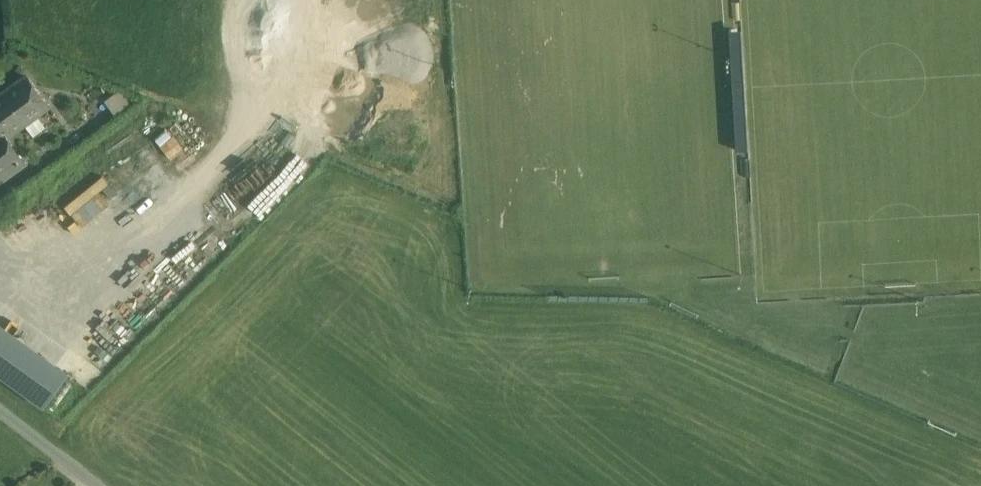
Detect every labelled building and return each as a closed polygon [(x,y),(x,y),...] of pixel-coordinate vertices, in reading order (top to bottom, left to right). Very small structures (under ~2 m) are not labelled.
[(3,139),(24,123),(37,114),(48,106),(26,77),(0,96),(0,140),(3,139)] [(37,114),(24,123),(34,136),(46,127),(37,114)] [(0,140),(0,168),(16,157),(3,139),(0,140)] [(0,325),(0,375),(45,407),(68,374),(0,325)]
